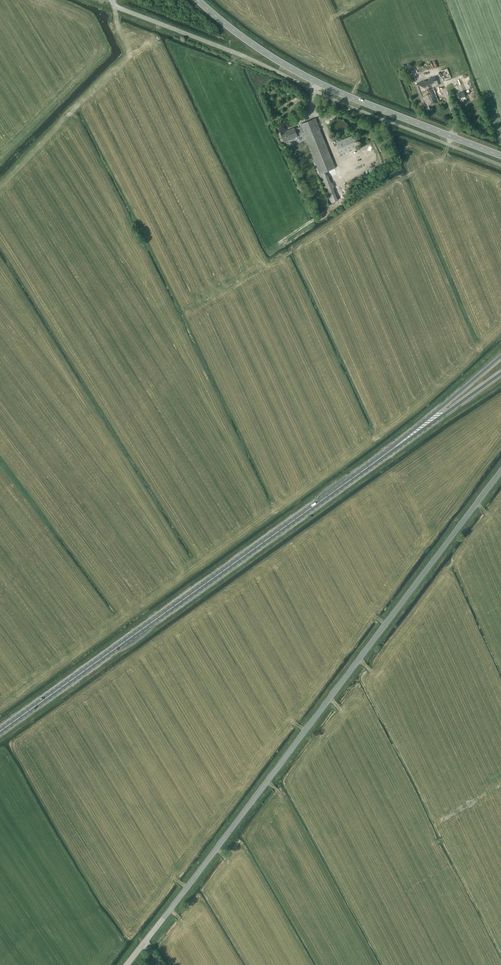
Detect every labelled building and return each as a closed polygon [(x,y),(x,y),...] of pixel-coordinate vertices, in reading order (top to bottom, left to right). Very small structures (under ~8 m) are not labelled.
[(441,70),(444,79),(451,76),(447,68),(441,70)] [(432,88),(439,85),(435,76),(429,79),(429,80),(425,81),(425,80),(419,83),(418,81),(414,82),(423,104),(425,103),(428,110),(432,108),(431,106),(438,103),(432,88)] [(304,132),(332,203),(337,201),(326,172),(335,168),(316,118),(300,124),(301,126),(296,128),(295,127),(281,133),(285,141),(299,136),(298,135),(304,132)] [(336,143),(341,154),(357,147),(353,136),(336,143)]
